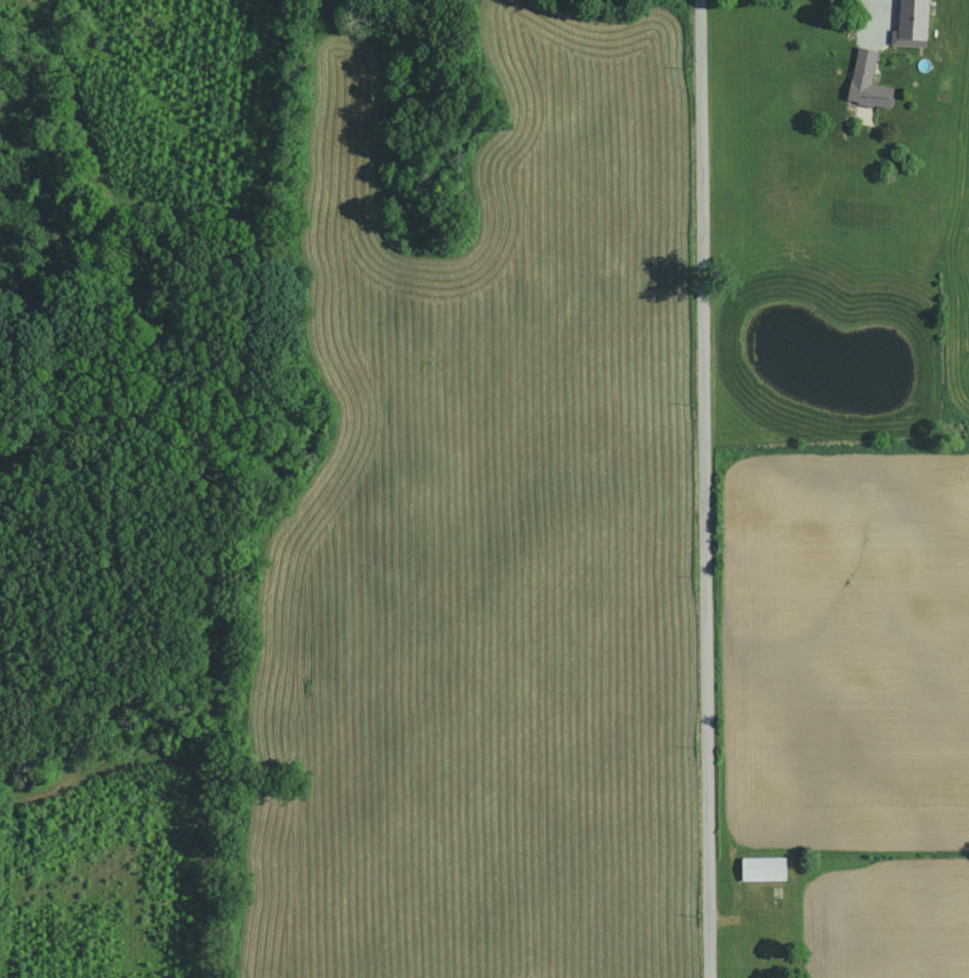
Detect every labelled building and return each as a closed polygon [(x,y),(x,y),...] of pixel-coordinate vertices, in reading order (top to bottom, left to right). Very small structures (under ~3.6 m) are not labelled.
[(877,51),(856,46),(844,99),(886,110),(892,88),(869,83),(877,51)] [(784,881),(784,858),(740,858),(740,881),(784,881)]
